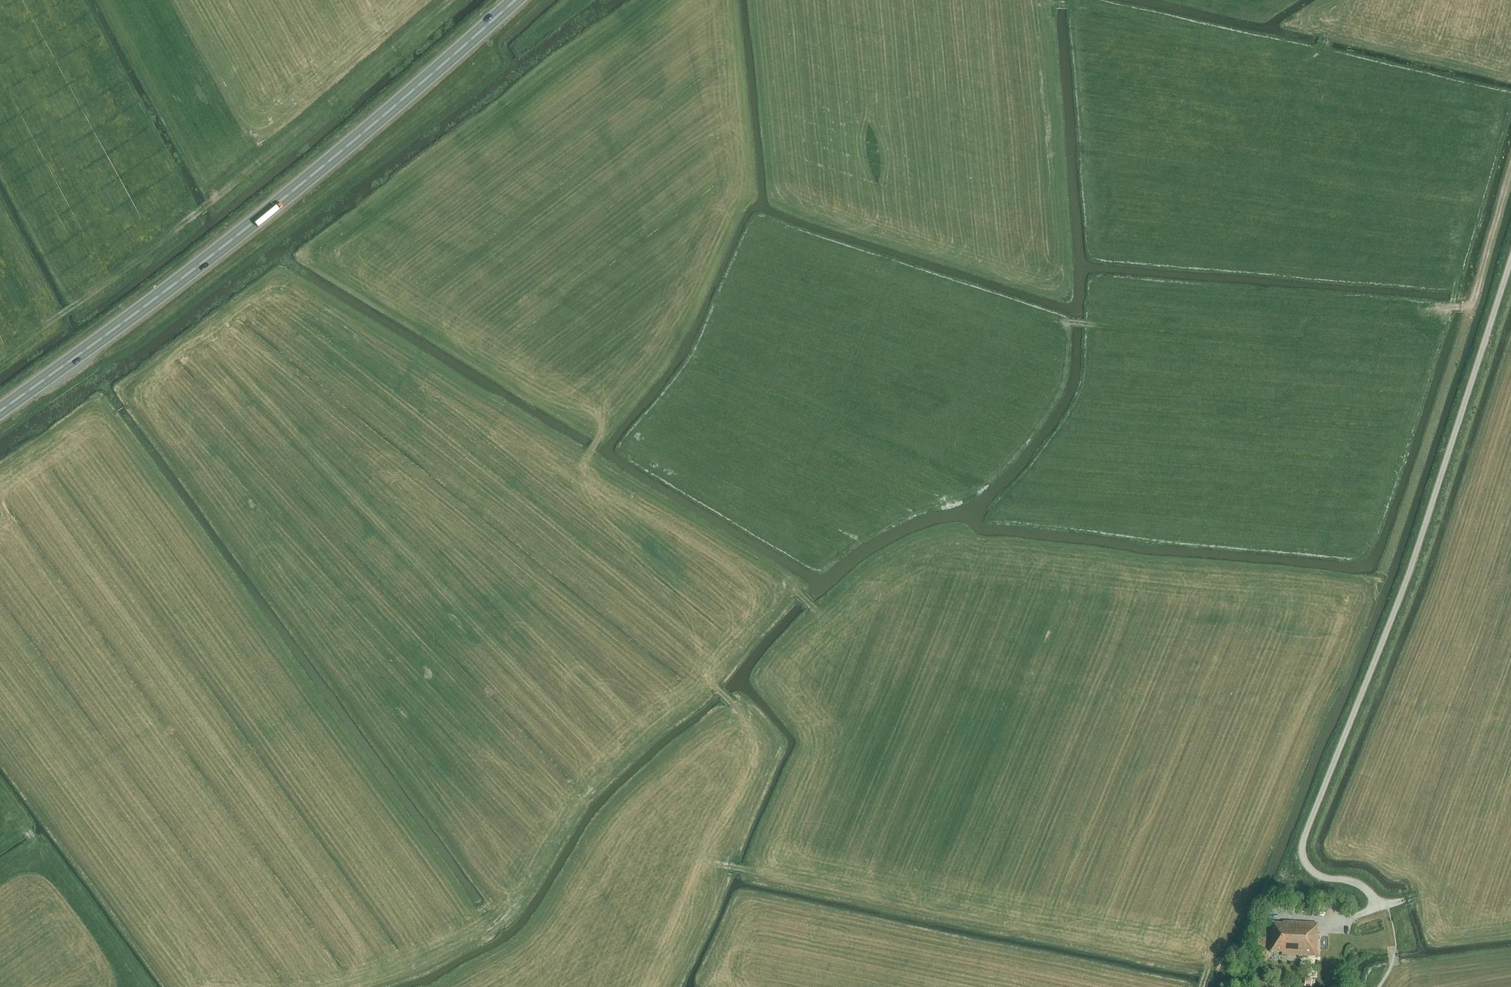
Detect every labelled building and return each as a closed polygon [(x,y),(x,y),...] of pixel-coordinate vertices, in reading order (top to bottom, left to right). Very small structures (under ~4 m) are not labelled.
[(1317,933),(1317,923),(1284,921),(1284,924),(1272,923),(1271,952),(1282,952),(1282,955),(1299,956),(1299,946),(1305,946),(1305,938),(1304,938),(1304,932),(1317,933)] [(1318,933),(1317,933),(1304,932),(1304,938),(1305,938),(1305,946),(1299,946),(1299,956),(1317,957),(1318,933)]
